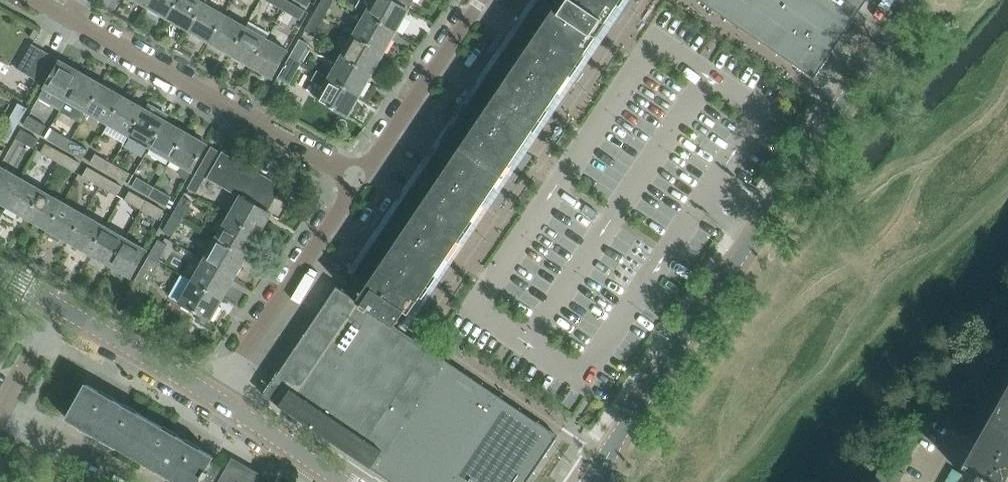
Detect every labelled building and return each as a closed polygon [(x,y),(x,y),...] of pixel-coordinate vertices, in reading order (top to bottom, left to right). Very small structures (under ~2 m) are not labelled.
[(167,18),(178,0),(150,0),(146,7),(167,18)] [(167,18),(188,30),(204,3),(198,0),(178,0),(167,18)] [(287,0),(266,0),(283,10),(288,1),(287,0)] [(315,13),(324,18),(333,2),(330,0),(322,0),(315,13)] [(560,92),(560,91),(596,36),(592,33),(602,18),(606,21),(620,0),(561,0),(555,8),(543,0),(538,0),(342,291),(362,304),(360,306),(367,311),(369,309),(394,326),(405,310),(408,312),(407,313),(409,314),(428,287),(560,92)] [(355,9),(365,15),(365,14),(397,31),(409,10),(408,9),(391,0),(361,0),(355,9)] [(408,9),(413,0),(391,0),(408,9)] [(814,78),(866,0),(699,0),(814,78)] [(305,11),(288,1),(283,10),(300,20),(305,11)] [(188,30),(209,42),(225,15),(204,3),(188,30)] [(324,18),(315,13),(305,31),(314,36),(324,18)] [(365,15),(354,34),(385,52),(397,32),(397,31),(365,14),(365,15)] [(209,42),(230,54),(245,27),(225,15),(209,42)] [(230,54),(251,66),(266,39),(245,27),(230,54)] [(354,34),(341,57),(372,75),(385,52),(354,34)] [(266,39),(251,66),(272,78),(288,51),(266,39)] [(300,39),(292,53),(301,58),(309,44),(300,39)] [(17,70),(32,78),(46,53),(32,45),(17,70)] [(56,58),(46,53),(32,78),(42,84),(56,58)] [(292,53),(278,78),(289,85),(303,60),(301,58),(292,53)] [(372,75),(341,57),(329,78),(360,96),(372,75)] [(60,110),(66,100),(81,73),(60,61),(39,98),(60,110)] [(77,107),(71,117),(81,123),(87,112),(102,85),(81,73),(66,100),(77,107)] [(360,96),(329,78),(317,99),(348,117),(360,96)] [(87,112),(108,124),(123,97),(102,85),(87,112)] [(108,124),(129,136),(144,109),(123,97),(108,124)] [(8,121),(18,126),(27,109),(18,104),(8,121)] [(129,136),(150,148),(165,121),(144,109),(129,136)] [(23,126),(41,135),(46,126),(29,116),(23,126)] [(8,121),(0,135),(0,139),(8,143),(18,126),(8,121)] [(150,148),(171,159),(186,133),(165,121),(150,148)] [(16,139),(33,149),(38,140),(21,130),(16,139)] [(48,140),(65,149),(70,140),(53,130),(48,140)] [(186,133),(171,159),(192,171),(207,144),(186,133)] [(70,140),(65,149),(82,159),(88,150),(70,140)] [(41,153),(58,163),(63,154),(46,144),(41,153)] [(221,153),(211,147),(197,172),(207,177),(221,153)] [(267,211),(280,186),(221,153),(207,177),(241,196),(267,211)] [(63,154),(58,163),(75,172),(80,163),(63,154)] [(90,163),(107,173),(112,164),(95,154),(90,163)] [(112,164),(107,173),(124,183),(129,174),(112,164)] [(0,167),(0,203),(6,206),(21,179),(0,167)] [(82,177),(100,186),(105,177),(88,168),(82,177)] [(187,189),(196,194),(206,177),(197,172),(187,189)] [(105,177),(100,186),(117,196),(122,187),(105,177)] [(132,187),(149,197),(154,187),(137,178),(132,187)] [(6,206),(27,218),(42,191),(21,179),(6,206)] [(154,187),(149,197),(166,206),(171,197),(154,187)] [(27,218),(47,230),(63,203),(42,191),(27,218)] [(124,200),(142,210),(147,201),(130,191),(124,200)] [(241,196),(228,218),(259,236),(272,214),(267,211),(241,196)] [(173,214),(182,219),(192,202),(183,197),(173,214)] [(147,201),(142,210),(159,220),(164,211),(147,201)] [(62,238),(68,241),(84,215),(63,203),(47,230),(45,234),(58,241),(58,242),(59,243),(62,238)] [(586,204),(582,211),(594,219),(598,212),(586,204)] [(182,219),(173,214),(163,231),(172,236),(182,219)] [(68,241),(89,253),(105,226),(84,215),(68,241)] [(216,239),(247,257),(259,236),(228,218),(216,239)] [(125,238),(105,226),(89,253),(110,265),(125,238)] [(147,250),(125,238),(110,265),(131,277),(147,250)] [(247,257),(216,239),(204,260),(235,278),(247,257)] [(158,240),(149,257),(158,262),(168,245),(158,240)] [(136,279),(148,285),(160,263),(158,262),(149,257),(136,279)] [(235,278),(204,260),(192,281),(223,299),(235,278)] [(223,299),(192,281),(179,303),(211,321),(223,299)] [(394,326),(369,309),(367,311),(360,306),(362,304),(342,291),(337,287),(336,288),(272,383),(263,395),(392,481),(526,481),(557,436),(444,359),(444,360),(429,349),(408,335),(405,333),(394,326)] [(130,455),(149,419),(86,383),(66,418),(130,455)] [(973,481),(1004,481),(1007,475),(1007,387),(964,464),(978,472),(973,481)] [(149,419),(130,455),(178,481),(200,481),(203,477),(205,479),(209,472),(206,471),(212,461),(215,456),(149,419)] [(267,480),(233,460),(227,470),(212,461),(206,471),(209,472),(205,479),(203,477),(200,481),(266,481),(267,480)]
